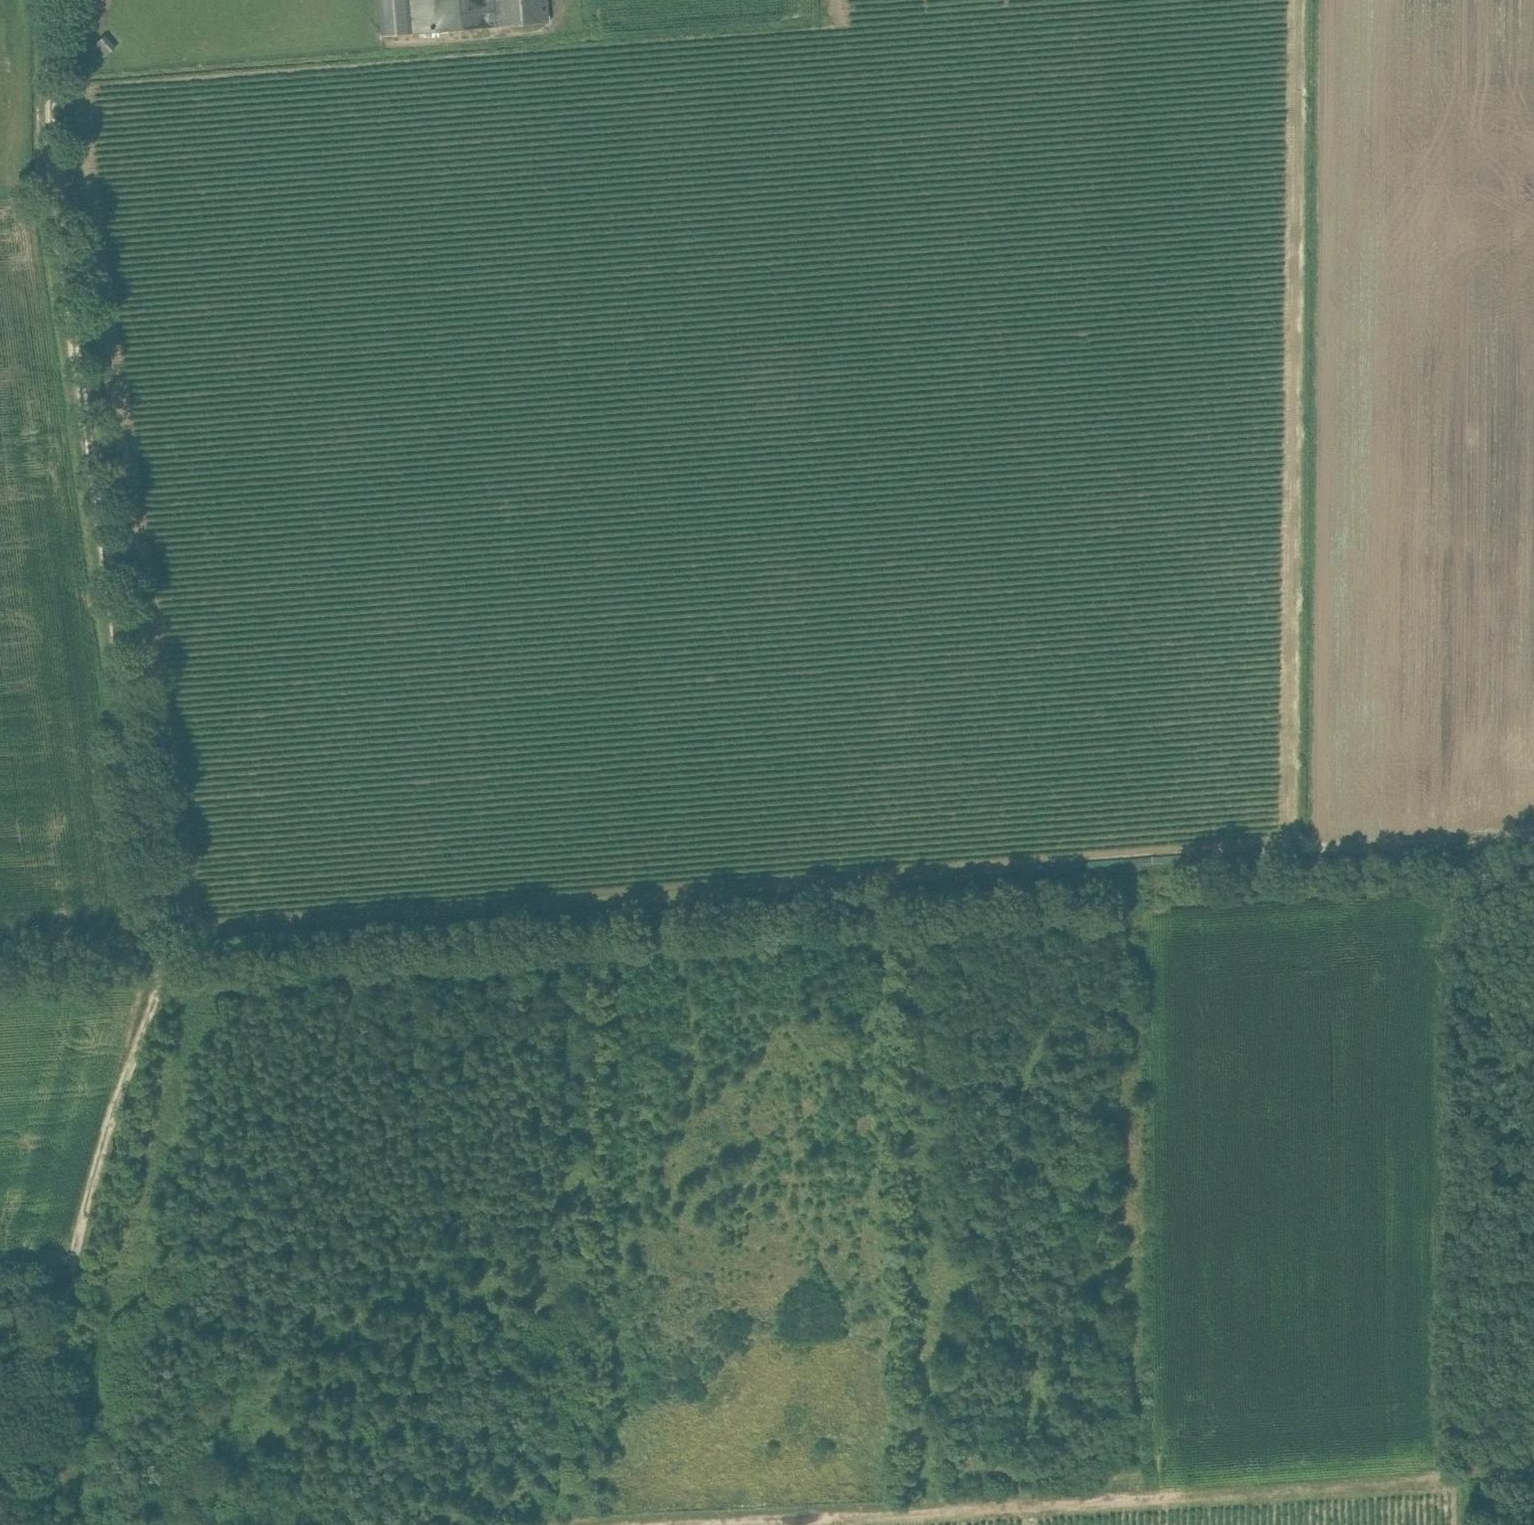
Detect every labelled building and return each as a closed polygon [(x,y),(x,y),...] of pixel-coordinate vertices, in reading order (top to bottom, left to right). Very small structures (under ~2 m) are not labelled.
[(382,35),(550,23),(548,0),(379,0),(382,35)]
